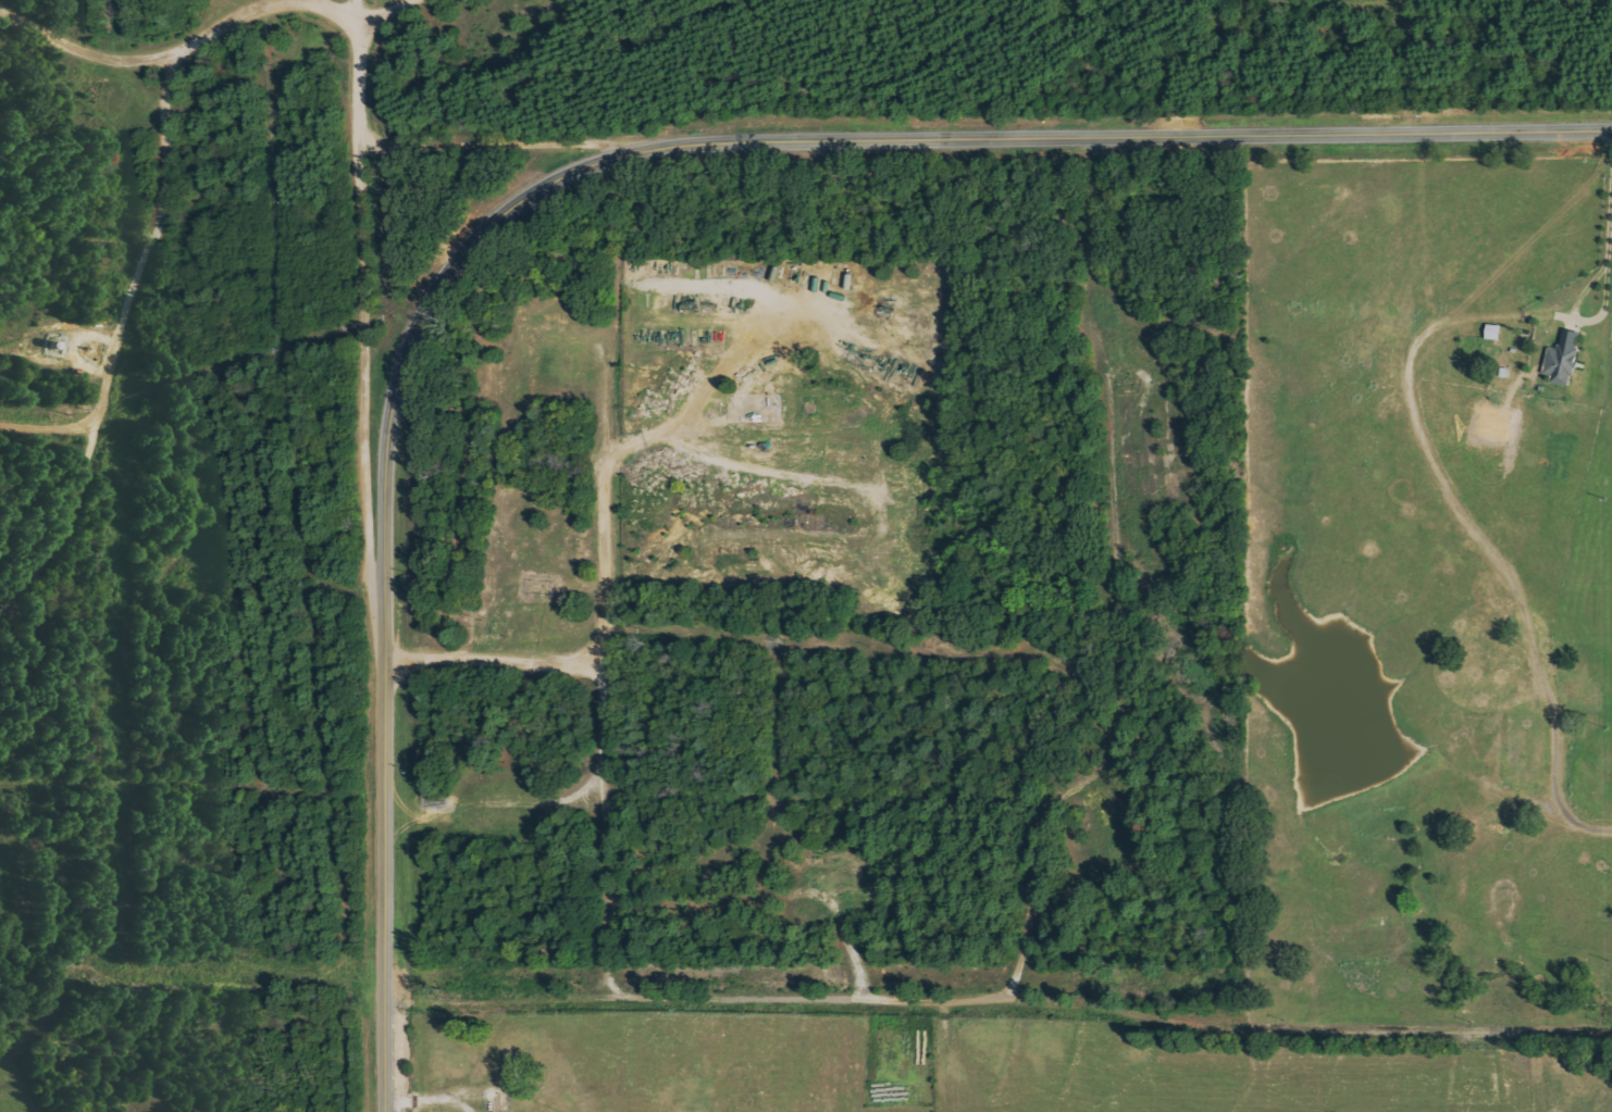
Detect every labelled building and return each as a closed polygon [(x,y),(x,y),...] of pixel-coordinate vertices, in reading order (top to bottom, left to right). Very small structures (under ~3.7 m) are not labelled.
[(1580,334),(1562,331),(1558,351),(1547,348),(1542,375),(1550,376),(1549,384),(1569,388),(1580,334)]
